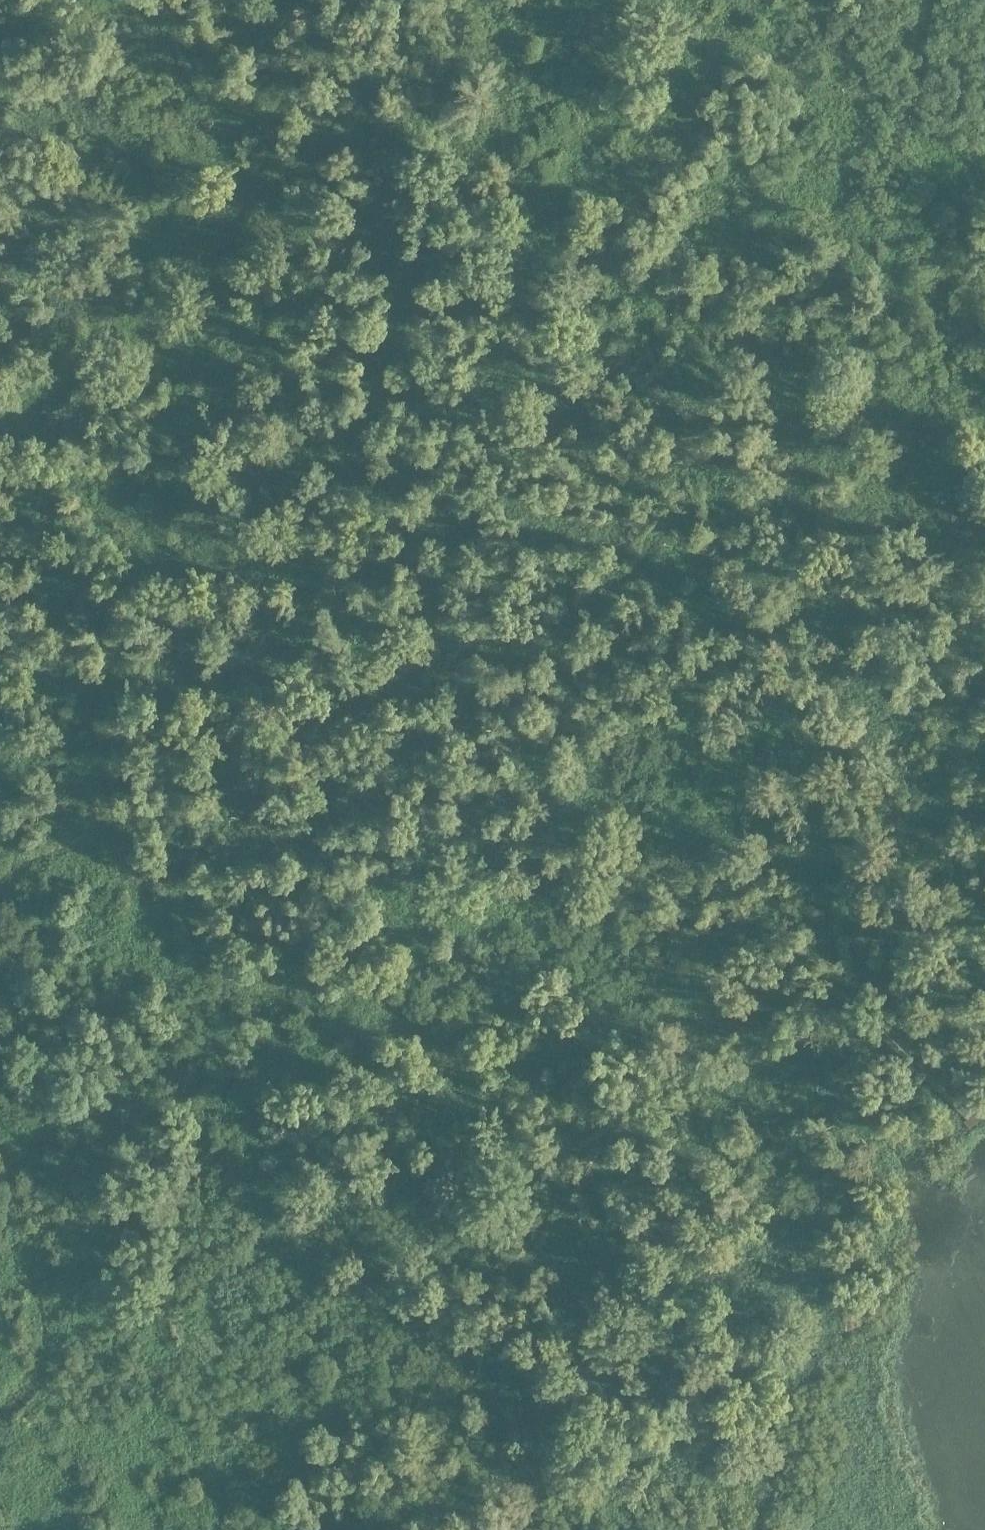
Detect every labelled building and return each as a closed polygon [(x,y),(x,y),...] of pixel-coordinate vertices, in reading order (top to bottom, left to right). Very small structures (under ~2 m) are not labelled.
[(975,1115),(968,1120),(974,1128),(984,1119),(984,1107),(975,1115)]
